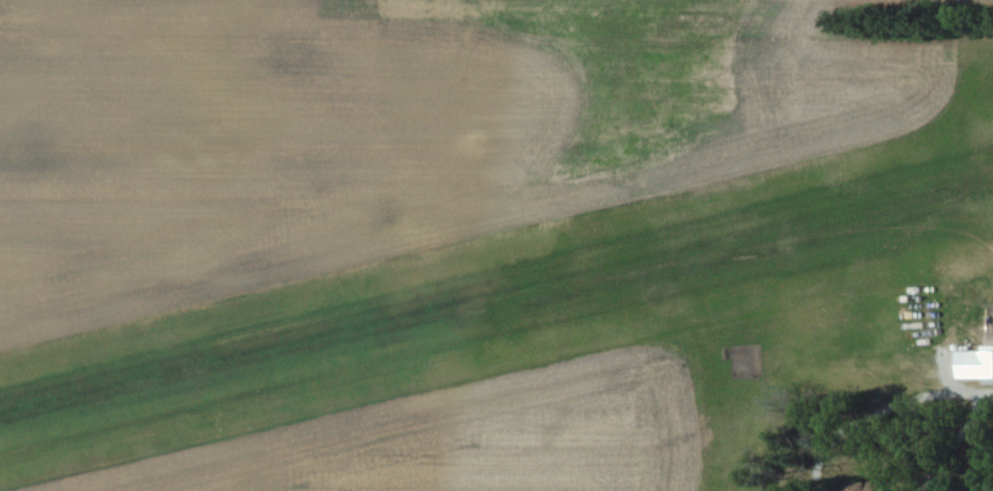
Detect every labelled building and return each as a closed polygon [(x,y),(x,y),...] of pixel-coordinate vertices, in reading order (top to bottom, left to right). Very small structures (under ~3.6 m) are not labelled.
[(954,350),(954,379),(992,379),(992,350),(954,350)] [(844,480),(844,490),(879,490),(879,480),(844,480)]
